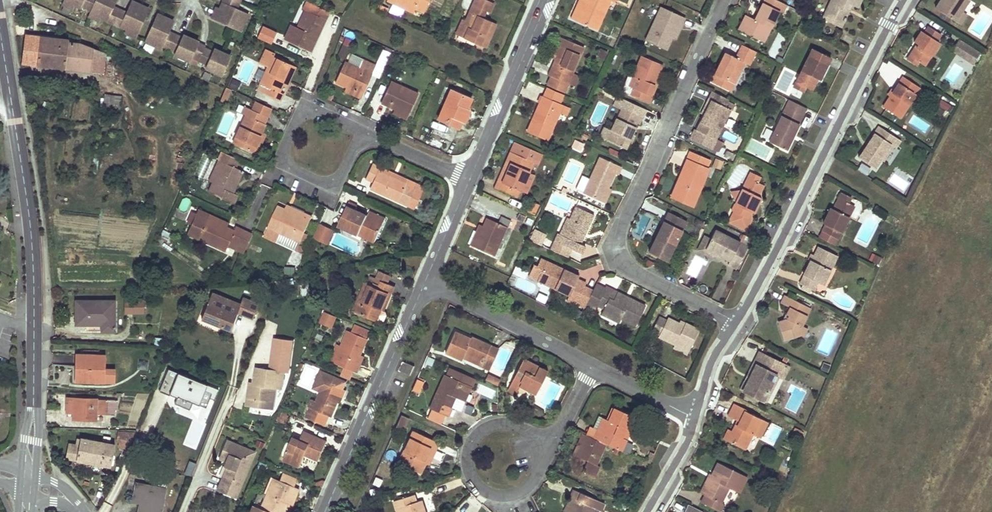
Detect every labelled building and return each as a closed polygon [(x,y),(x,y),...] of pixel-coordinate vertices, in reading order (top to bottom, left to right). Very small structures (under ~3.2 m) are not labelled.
[(64,7),(74,11),(75,7),(81,9),(83,5),(88,7),(92,0),(67,0),(64,7)] [(97,0),(92,0),(88,7),(93,9),(97,0)] [(133,0),(128,12),(114,6),(116,0),(97,0),(93,9),(89,18),(99,22),(101,18),(127,30),(125,33),(136,39),(144,22),(139,20),(141,17),(145,18),(150,8),(133,0)] [(223,1),(227,3),(224,11),(220,9),(216,7),(212,18),(225,23),(227,20),(232,23),(231,26),(242,30),(249,14),(238,9),(242,0),(223,0),(223,1)] [(430,0),(387,0),(387,1),(413,13),(416,8),(424,13),(430,0)] [(486,0),(476,0),(473,5),(487,11),(491,13),(495,4),(486,0)] [(570,18),(597,30),(610,0),(615,3),(616,0),(618,1),(618,0),(579,0),(576,7),(570,18)] [(760,4),(761,5),(775,11),(780,14),(784,7),(771,0),(762,0),(760,4)] [(824,12),(826,17),(824,22),(839,29),(841,24),(843,20),(844,20),(846,16),(844,16),(848,9),(845,8),(849,1),(857,5),(860,0),(830,0),(824,12)] [(944,1),(942,0),(940,0),(935,8),(952,19),(959,10),(965,0),(945,0),(944,1)] [(487,11),(473,5),(470,12),(473,13),(484,18),(487,11)] [(772,18),(775,11),(761,5),(758,12),(772,18)] [(659,9),(644,42),(664,51),(667,43),(670,37),(675,26),(678,28),(682,19),(659,9)] [(305,10),(297,28),(300,29),(308,11),(305,10)] [(965,14),(959,10),(952,19),(958,23),(965,14)] [(292,25),(285,40),(311,51),(314,44),(326,19),(308,11),(300,29),(297,28),(292,25)] [(752,22),(742,18),(740,23),(736,31),(762,44),(773,19),(772,18),(758,12),(757,11),(752,22)] [(222,75),(230,56),(224,52),(222,57),(209,51),(203,49),(204,47),(197,44),(198,42),(191,39),(189,42),(181,39),(183,35),(170,30),(175,19),(159,13),(155,22),(159,24),(158,28),(153,26),(146,43),(158,48),(161,49),(162,45),(177,52),(176,55),(189,61),(191,57),(208,65),(206,68),(222,75)] [(463,20),(456,35),(480,45),(485,35),(490,38),(496,24),(484,18),(473,13),(469,22),(466,21),(463,20)] [(941,33),(928,24),(924,29),(923,28),(917,37),(918,38),(921,40),(920,42),(934,51),(936,47),(933,45),(937,39),(941,33)] [(675,26),(670,37),(674,39),(678,28),(675,26)] [(263,27),(258,38),(272,45),(277,34),(263,27)] [(485,35),(480,45),(486,47),(490,38),(485,35)] [(22,63),(65,68),(68,43),(69,40),(25,36),(24,47),(22,63)] [(353,41),(345,38),(339,56),(346,59),(353,41)] [(555,49),(551,58),(556,60),(565,40),(560,38),(555,49)] [(584,48),(565,40),(556,60),(561,62),(557,71),(552,68),(549,75),(569,84),(573,73),(584,48)] [(982,54),(960,41),(953,51),(975,65),(982,54)] [(925,64),(934,51),(920,42),(918,45),(915,44),(912,48),(909,54),(919,61),(925,64)] [(68,43),(65,68),(91,71),(93,50),(80,44),(68,43)] [(714,72),(709,82),(728,91),(742,63),(746,66),(753,53),(740,46),(734,59),(724,54),(720,61),(716,69),(719,71),(718,73),(714,72)] [(222,57),(224,52),(211,47),(209,51),(222,57)] [(259,63),(268,67),(273,56),(274,53),(265,49),(259,63)] [(825,57),(809,49),(792,81),(802,86),(807,90),(813,79),(815,74),(819,75),(821,70),(824,65),(821,64),(825,57)] [(93,50),(91,71),(103,73),(105,54),(93,50)] [(376,66),(372,76),(378,78),(390,53),(384,50),(376,66)] [(601,50),(598,56),(606,60),(608,53),(601,50)] [(919,61),(909,54),(906,59),(917,65),(919,61)] [(288,85),(296,67),(273,56),(268,67),(260,83),(269,88),(266,94),(280,100),(282,96),(284,93),(280,91),(284,83),(288,85)] [(656,75),(660,65),(639,56),(626,87),(630,88),(627,96),(647,104),(650,97),(647,96),(653,81),(656,75)] [(360,68),(345,61),(336,82),(346,87),(354,90),(363,94),(372,76),(376,66),(364,60),(360,68)] [(561,62),(556,60),(552,68),(557,71),(561,62)] [(575,87),(580,76),(573,73),(569,84),(575,87)] [(920,85),(903,74),(894,88),(883,104),(900,115),(909,103),(915,92),(920,85)] [(544,86),(564,95),(569,84),(549,75),(544,86)] [(418,93),(391,81),(382,103),(388,106),(395,109),(409,115),(418,93)] [(653,81),(647,96),(650,97),(656,83),(653,81)] [(802,86),(792,81),(790,85),(799,90),(802,86)] [(260,83),(257,90),(266,94),(269,88),(260,83)] [(228,88),(227,87),(220,102),(225,104),(232,90),(228,88)] [(354,90),(346,87),(345,91),(361,98),(363,94),(354,90)] [(472,98),(452,89),(438,120),(459,129),(463,122),(465,123),(467,118),(470,110),(467,109),(472,98)] [(715,140),(729,111),(723,108),(726,102),(727,100),(710,92),(706,100),(710,102),(703,116),(697,129),(691,141),(717,153),(720,146),(722,147),(724,144),(715,140)] [(911,104),(918,94),(915,92),(909,103),(911,104)] [(122,96),(104,94),(103,112),(120,114),(122,96)] [(530,126),(528,132),(548,141),(560,112),(566,115),(569,108),(542,96),(535,113),(536,113),(538,114),(534,121),(532,121),(530,126)] [(618,109),(622,100),(619,99),(618,99),(616,105),(612,103),(611,106),(615,108),(618,109)] [(251,109),(268,116),(272,108),(255,100),(251,109)] [(637,125),(640,117),(643,110),(622,100),(618,109),(608,131),(604,141),(622,149),(628,135),(630,130),(633,123),(637,125)] [(706,100),(700,114),(703,116),(710,102),(706,100)] [(802,108),(785,100),(782,106),(796,113),(792,121),(795,123),(802,108)] [(950,106),(941,101),(935,110),(944,115),(950,106)] [(734,105),(726,102),(723,108),(729,111),(731,112),(734,105)] [(782,106),(765,141),(783,150),(786,142),(788,138),(786,137),(788,133),(790,134),(795,123),(792,121),(796,113),(782,106)] [(246,114),(233,142),(253,151),(258,141),(262,132),(266,123),(265,122),(268,116),(251,109),(249,108),(246,114)] [(409,115),(395,109),(393,114),(406,120),(409,115)] [(890,133),(879,126),(876,132),(887,138),(890,133)] [(608,131),(600,127),(596,137),(604,141),(608,131)] [(258,141),(253,151),(257,153),(266,133),(262,132),(258,141)] [(903,141),(890,133),(887,138),(876,132),(872,138),(870,141),(873,143),(868,150),(866,148),(860,157),(878,169),(884,159),(893,144),(897,146),(899,147),(903,141)] [(628,135),(622,149),(626,150),(632,136),(628,135)] [(576,140),(572,147),(582,152),(585,145),(576,140)] [(528,172),(533,162),(538,165),(542,154),(515,142),(503,169),(506,171),(501,182),(498,181),(495,188),(514,197),(518,189),(526,193),(534,175),(528,172)] [(887,161),(897,146),(893,144),(884,159),(887,161)] [(609,149),(608,153),(621,159),(623,155),(609,149)] [(219,160),(222,161),(213,182),(209,191),(234,204),(238,195),(234,193),(238,184),(243,171),(236,168),(239,161),(221,153),(218,159),(219,160)] [(691,153),(683,169),(685,170),(672,198),(691,207),(704,178),(702,177),(709,162),(691,153)] [(598,157),(581,194),(599,203),(605,189),(608,183),(612,173),(615,175),(619,166),(598,157)] [(219,160),(209,181),(213,182),(222,161),(219,160)] [(413,210),(423,186),(418,184),(408,180),(407,184),(392,177),(379,171),(381,166),(373,163),(366,179),(373,182),(371,188),(399,201),(398,203),(407,207),(413,210)] [(866,175),(870,169),(861,163),(857,170),(866,175)] [(501,182),(506,171),(503,169),(498,181),(501,182)] [(755,178),(747,174),(744,178),(753,182),(755,178)] [(743,229),(748,220),(744,218),(747,212),(748,212),(750,213),(755,204),(751,202),(754,197),(757,191),(760,185),(753,182),(744,178),(739,190),(733,202),(729,211),(731,212),(726,221),(743,229)] [(605,189),(599,203),(601,204),(608,190),(605,189)] [(739,190),(728,192),(733,202),(739,190)] [(850,196),(842,192),(839,198),(848,202),(850,196)] [(848,202),(839,198),(833,210),(831,215),(828,214),(826,218),(823,224),(826,225),(823,231),(840,238),(855,206),(848,202)] [(347,208),(339,225),(375,242),(384,223),(368,216),(356,210),(357,206),(350,202),(347,208)] [(539,206),(532,202),(527,211),(535,215),(539,206)] [(286,209),(279,205),(265,236),(277,241),(281,233),(300,242),(304,234),(312,216),(304,213),(303,217),(286,209)] [(287,205),(286,209),(303,217),(304,213),(295,208),(287,205)] [(557,235),(554,242),(580,254),(583,247),(579,245),(594,216),(575,207),(569,221),(562,237),(559,236),(557,235)] [(192,224),(187,234),(226,251),(230,241),(238,244),(244,230),(239,228),(236,226),(235,230),(227,227),(229,222),(199,209),(197,213),(193,211),(188,222),(192,224)] [(370,211),(368,216),(384,223),(386,219),(370,211)] [(652,240),(646,252),(665,262),(685,221),(666,212),(660,225),(654,236),(657,238),(655,242),(652,240)] [(483,226),(474,247),(493,256),(497,248),(500,249),(502,244),(499,243),(506,227),(508,228),(511,222),(501,218),(498,224),(487,219),(483,226)] [(566,219),(559,236),(562,237),(569,221),(566,219)] [(335,230),(322,224),(315,238),(329,244),(335,230)] [(483,226),(479,224),(470,245),(474,247),(483,226)] [(244,230),(238,244),(247,248),(253,234),(244,230)] [(530,241),(541,246),(546,236),(535,230),(530,241)] [(726,265),(735,269),(740,257),(746,246),(713,230),(709,238),(703,249),(719,257),(728,261),(726,265)] [(173,235),(166,231),(161,239),(169,243),(173,235)] [(304,254),(312,238),(304,234),(300,242),(281,233),(277,241),(304,254)] [(703,235),(696,250),(717,260),(719,257),(703,249),(709,238),(703,235)] [(837,254),(818,246),(814,255),(812,260),(810,259),(805,270),(802,276),(803,277),(800,284),(814,290),(817,283),(819,284),(822,275),(827,278),(837,254)] [(575,277),(538,258),(534,266),(530,264),(525,275),(566,296),(563,301),(572,305),(573,303),(581,288),(582,284),(578,282),(574,280),(575,277)] [(378,279),(394,286),(397,279),(381,272),(378,279)] [(370,284),(374,286),(378,279),(371,276),(368,283),(370,284)] [(370,284),(358,313),(377,321),(382,310),(384,310),(394,286),(378,279),(374,286),(370,284)] [(353,311),(358,313),(370,284),(368,283),(365,282),(353,311)] [(581,288),(573,303),(581,308),(589,292),(581,288)] [(622,295),(606,288),(597,305),(602,308),(609,311),(607,316),(617,321),(619,317),(633,324),(643,306),(637,303),(626,297),(624,300),(621,298),(622,295)] [(259,304),(243,298),(240,304),(212,293),(205,310),(213,313),(210,322),(219,325),(224,328),(231,330),(233,325),(236,317),(233,316),(235,312),(237,313),(253,319),(259,304)] [(809,305),(784,293),(780,302),(788,306),(785,312),(788,313),(786,317),(783,318),(777,320),(782,337),(798,332),(801,327),(800,324),(809,305)] [(124,300),(124,313),(145,313),(144,300),(124,300)] [(114,301),(76,301),(76,310),(76,325),(101,325),(101,331),(115,331),(114,301)] [(602,308),(599,312),(607,316),(609,311),(602,308)] [(213,313),(205,310),(202,319),(204,320),(210,322),(213,313)] [(337,317),(326,312),(320,324),(332,329),(337,317)] [(675,341),(688,348),(698,329),(692,326),(684,321),(683,324),(677,322),(666,316),(665,319),(658,315),(651,329),(658,333),(656,335),(673,344),(675,341)] [(342,346),(335,363),(358,372),(364,356),(360,355),(370,330),(355,324),(352,332),(348,330),(342,346)] [(471,339),(455,332),(450,341),(445,353),(462,361),(462,359),(465,353),(484,361),(491,346),(481,341),(472,337),(471,339)] [(672,347),(685,353),(688,348),(675,341),(673,344),(672,347)] [(331,361),(335,363),(342,346),(337,344),(331,361)] [(484,361),(483,362),(491,365),(498,349),(491,346),(484,361)] [(286,349),(273,348),(270,370),(257,368),(256,374),(255,374),(254,377),(255,377),(255,383),(254,388),(249,388),(247,404),(272,408),(275,387),(276,382),(282,382),(284,365),(286,349)] [(763,354),(760,352),(750,371),(741,389),(745,391),(763,354)] [(465,353),(462,359),(481,367),(483,362),(484,361),(465,353)] [(106,355),(76,354),(76,367),(76,381),(115,382),(116,369),(105,369),(106,355)] [(790,368),(763,354),(745,391),(763,400),(776,376),(778,378),(784,381),(790,368)] [(547,371),(523,359),(507,392),(511,394),(515,396),(520,386),(522,382),(530,386),(528,390),(536,394),(547,371)] [(403,361),(399,370),(411,375),(415,366),(403,361)] [(462,408),(471,386),(472,387),(475,379),(450,368),(447,376),(445,375),(430,409),(447,416),(451,407),(460,411),(462,408)] [(508,368),(498,387),(502,389),(512,370),(508,368)] [(331,417),(343,388),(346,382),(321,371),(318,378),(322,389),(321,391),(317,402),(312,399),(309,407),(311,408),(306,418),(326,426),(330,416),(331,417)] [(171,372),(163,390),(206,407),(210,398),(215,400),(219,391),(171,372)] [(488,374),(485,380),(498,386),(500,380),(488,374)] [(776,376),(763,400),(767,402),(778,378),(776,376)] [(322,389),(318,378),(314,388),(321,391),(322,389)] [(417,379),(412,390),(419,393),(423,382),(417,379)] [(522,382),(520,386),(528,390),(530,386),(522,382)] [(97,414),(115,414),(116,399),(67,398),(67,405),(67,412),(72,412),(71,419),(96,419),(97,414)] [(745,406),(732,401),(730,406),(727,414),(736,418),(739,419),(737,424),(734,423),(731,429),(726,440),(742,447),(750,432),(757,436),(765,420),(744,410),(745,406)] [(593,438),(606,444),(621,451),(626,439),(622,437),(623,434),(626,435),(634,417),(614,408),(609,420),(599,416),(596,423),(593,428),(597,430),(593,438)] [(426,418),(443,426),(447,416),(430,409),(426,418)] [(282,413),(278,421),(285,424),(289,416),(282,413)] [(409,419),(402,415),(396,427),(404,430),(409,419)] [(630,436),(638,418),(634,417),(626,435),(628,435),(630,436)] [(593,428),(590,427),(587,436),(593,438),(597,430),(593,428)] [(731,429),(727,428),(722,438),(726,440),(731,429)] [(801,431),(795,429),(793,436),(799,438),(801,431)] [(134,432),(119,431),(116,447),(128,449),(134,432)] [(414,431),(399,463),(420,474),(426,461),(424,460),(430,448),(432,449),(436,442),(414,431)] [(294,437),(284,460),(300,467),(305,455),(319,460),(323,451),(327,441),(308,432),(304,441),(300,440),(294,437)] [(576,446),(573,454),(578,457),(587,436),(581,433),(576,446)] [(588,461),(583,472),(595,478),(600,467),(597,465),(606,444),(593,438),(587,436),(578,457),(585,460),(588,461)] [(115,444),(81,438),(79,446),(75,446),(68,444),(65,458),(111,466),(115,444)] [(255,452),(227,440),(220,458),(226,461),(234,464),(223,492),(236,497),(255,452)] [(426,461),(430,463),(435,453),(440,444),(436,442),(432,449),(430,448),(424,460),(426,461)] [(647,452),(644,461),(650,463),(654,455),(647,452)] [(227,467),(217,490),(223,492),(234,464),(226,461),(225,466),(227,467)] [(748,477),(716,461),(712,469),(710,473),(701,492),(698,498),(719,509),(723,501),(719,499),(726,486),(739,493),(748,477)] [(192,476),(197,465),(190,462),(185,474),(192,476)] [(136,467),(134,474),(143,477),(146,466),(139,464),(138,467),(136,467)] [(710,473),(707,471),(698,490),(701,492),(710,473)] [(297,479),(283,473),(280,480),(294,487),(297,479)] [(266,494),(271,496),(278,480),(273,478),(266,494)] [(166,481),(155,479),(153,487),(135,483),(134,490),(136,491),(135,500),(141,501),(139,511),(142,511),(160,511),(166,481)] [(278,480),(271,496),(266,494),(259,508),(253,505),(249,511),(284,511),(288,503),(292,505),(295,497),(299,489),(294,487),(280,480),(278,480)] [(594,507),(601,511),(605,503),(574,490),(571,497),(574,499),(568,511),(592,511),(594,507)] [(424,504),(422,500),(417,502),(415,495),(395,501),(397,508),(401,507),(403,511),(426,511),(424,504)] [(564,511),(566,511),(568,511),(574,499),(571,497),(568,504),(564,511)] [(624,501),(616,498),(614,504),(621,507),(624,501)] [(694,506),(686,502),(681,511),(708,511),(694,506)]
